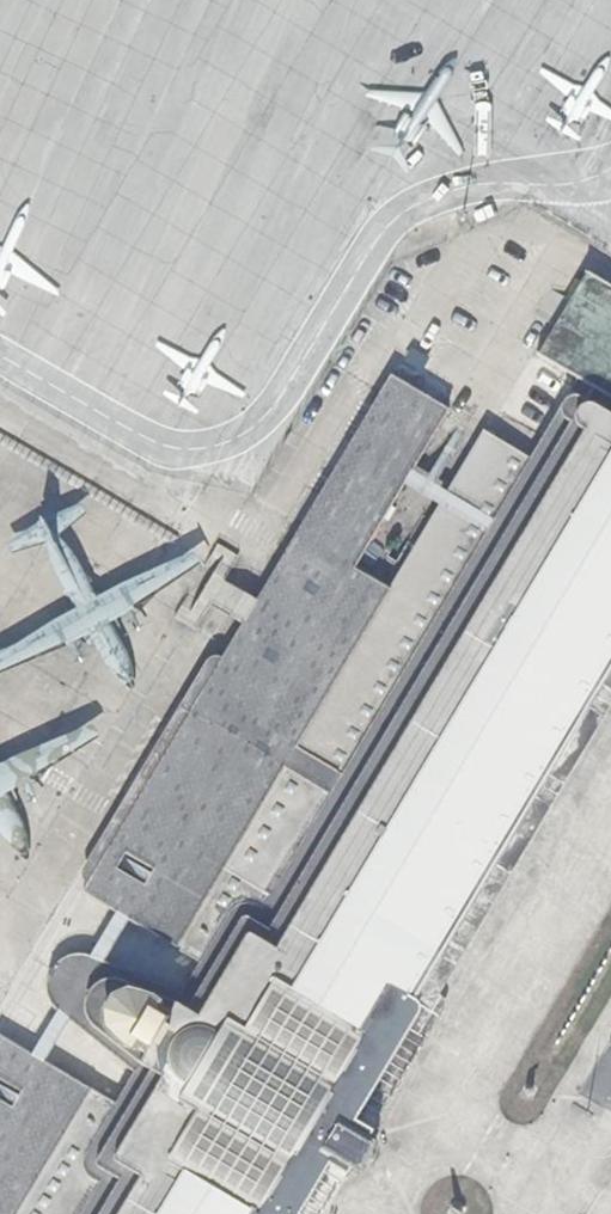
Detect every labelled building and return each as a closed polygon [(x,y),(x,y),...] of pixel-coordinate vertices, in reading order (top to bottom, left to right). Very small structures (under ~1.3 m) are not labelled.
[(521,378),(536,386),(583,300),(570,292),(521,378)] [(404,1073),(427,1034),(426,1018),(423,1013),(424,1008),(610,694),(610,443),(609,442),(606,446),(571,424),(579,410),(610,428),(610,317),(583,300),(536,386),(556,398),(511,478),(472,456),(378,616),(338,594),(430,438),(368,401),(91,887),(404,1073)] [(346,1179),(356,1162),(363,1166),(380,1137),(372,1132),(404,1073),(91,887),(74,917),(72,928),(74,940),(79,946),(101,959),(86,982),(76,978),(69,977),(62,978),(54,980),(47,985),(41,991),(36,999),(34,1009),(35,1017),(38,1026),(45,1033),(52,1039),(38,1065),(14,1050),(4,1049),(0,1050),(0,1213),(323,1213),(346,1179)]
